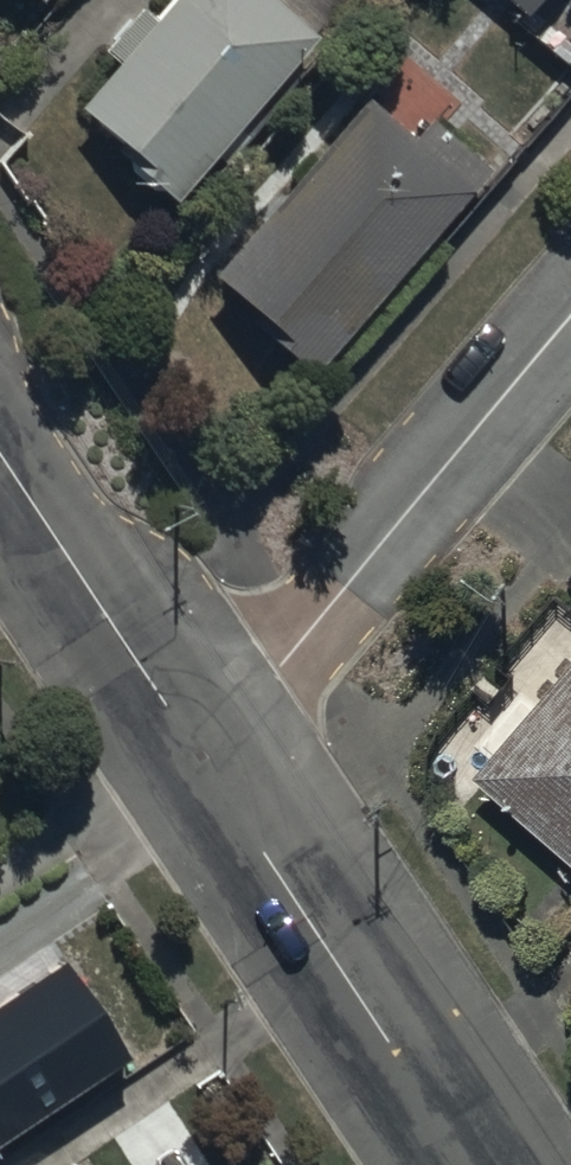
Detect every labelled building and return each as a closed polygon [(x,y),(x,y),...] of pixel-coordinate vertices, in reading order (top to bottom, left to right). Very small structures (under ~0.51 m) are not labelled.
[(43,0),(19,0),(33,12),(43,0)] [(80,119),(146,177),(141,183),(171,210),(317,44),(267,0),(172,0),(152,23),(137,9),(97,54),(119,74),(80,119)] [(529,17),(542,0),(507,0),(529,17)] [(364,110),(214,281),(285,343),(278,352),(307,378),(486,174),(429,124),(408,148),(364,110)] [(566,610),(512,673),(526,685),(503,712),(491,702),(436,764),(476,795),(483,786),(570,863),(570,614),(566,610)] [(134,1061),(69,964),(0,1010),(0,1151),(134,1061)]
